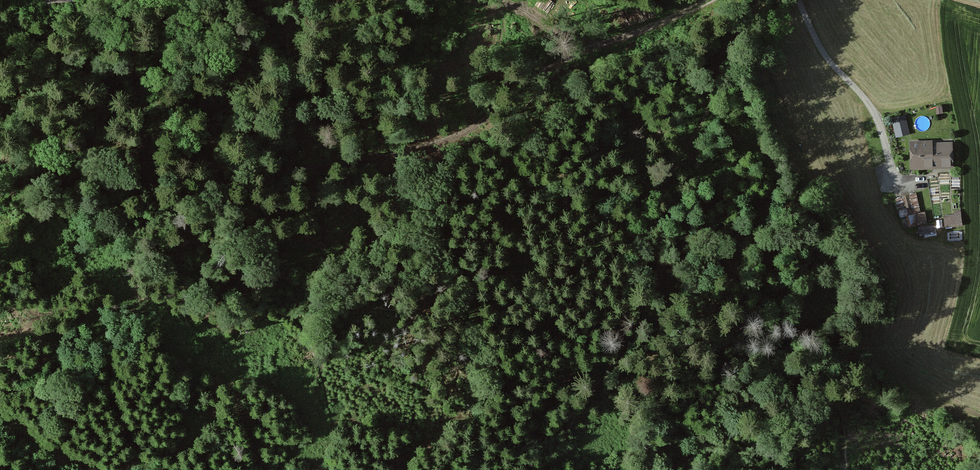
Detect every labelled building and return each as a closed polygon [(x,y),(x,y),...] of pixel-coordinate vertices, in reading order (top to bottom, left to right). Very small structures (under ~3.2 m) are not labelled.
[(894,120),(898,138),(910,135),(905,117),(894,120)] [(910,143),(911,170),(955,170),(955,143),(910,143)] [(918,192),(898,194),(901,225),(928,222),(926,210),(920,210),(918,192)] [(962,210),(944,212),(945,225),(963,223),(962,210)] [(936,224),(918,225),(919,234),(937,233),(936,224)]
